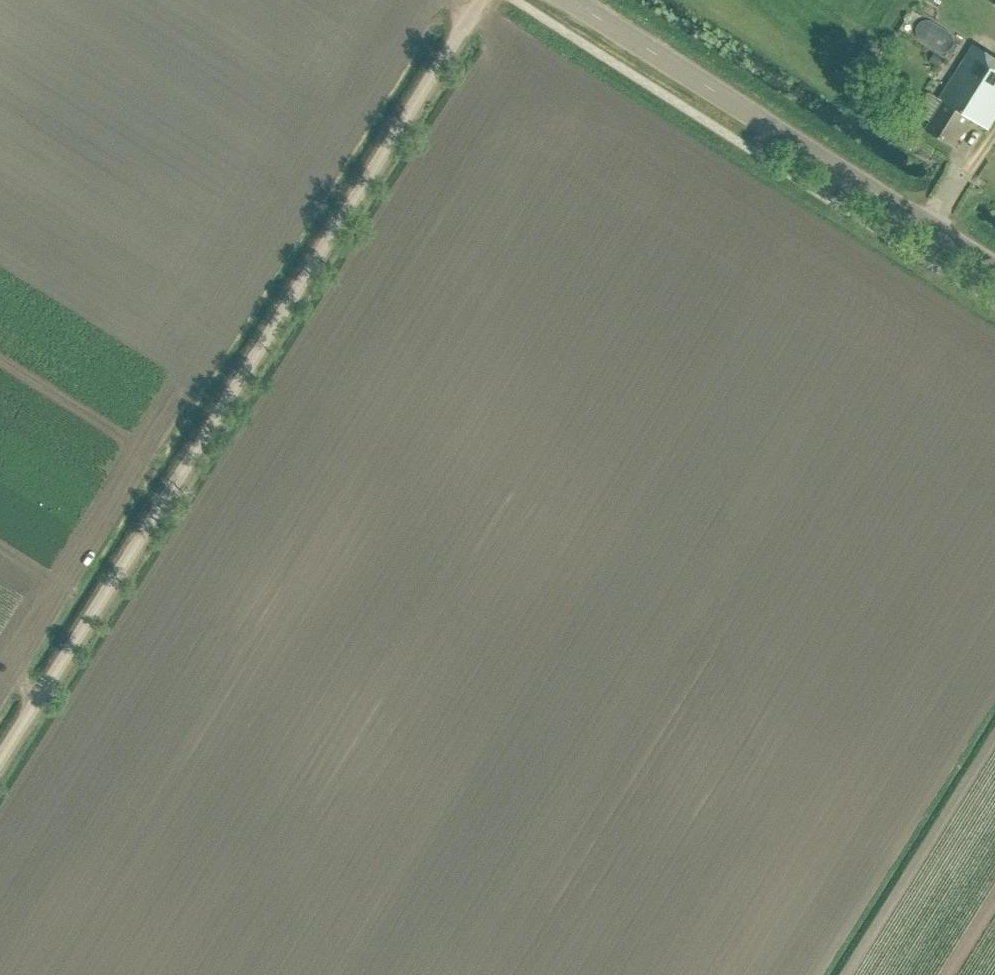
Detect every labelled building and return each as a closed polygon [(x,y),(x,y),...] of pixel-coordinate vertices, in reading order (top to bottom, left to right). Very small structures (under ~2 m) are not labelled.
[(994,119),(994,59),(974,46),(941,100),(945,102),(927,130),(955,148),(973,119),(989,129),(994,119)]
